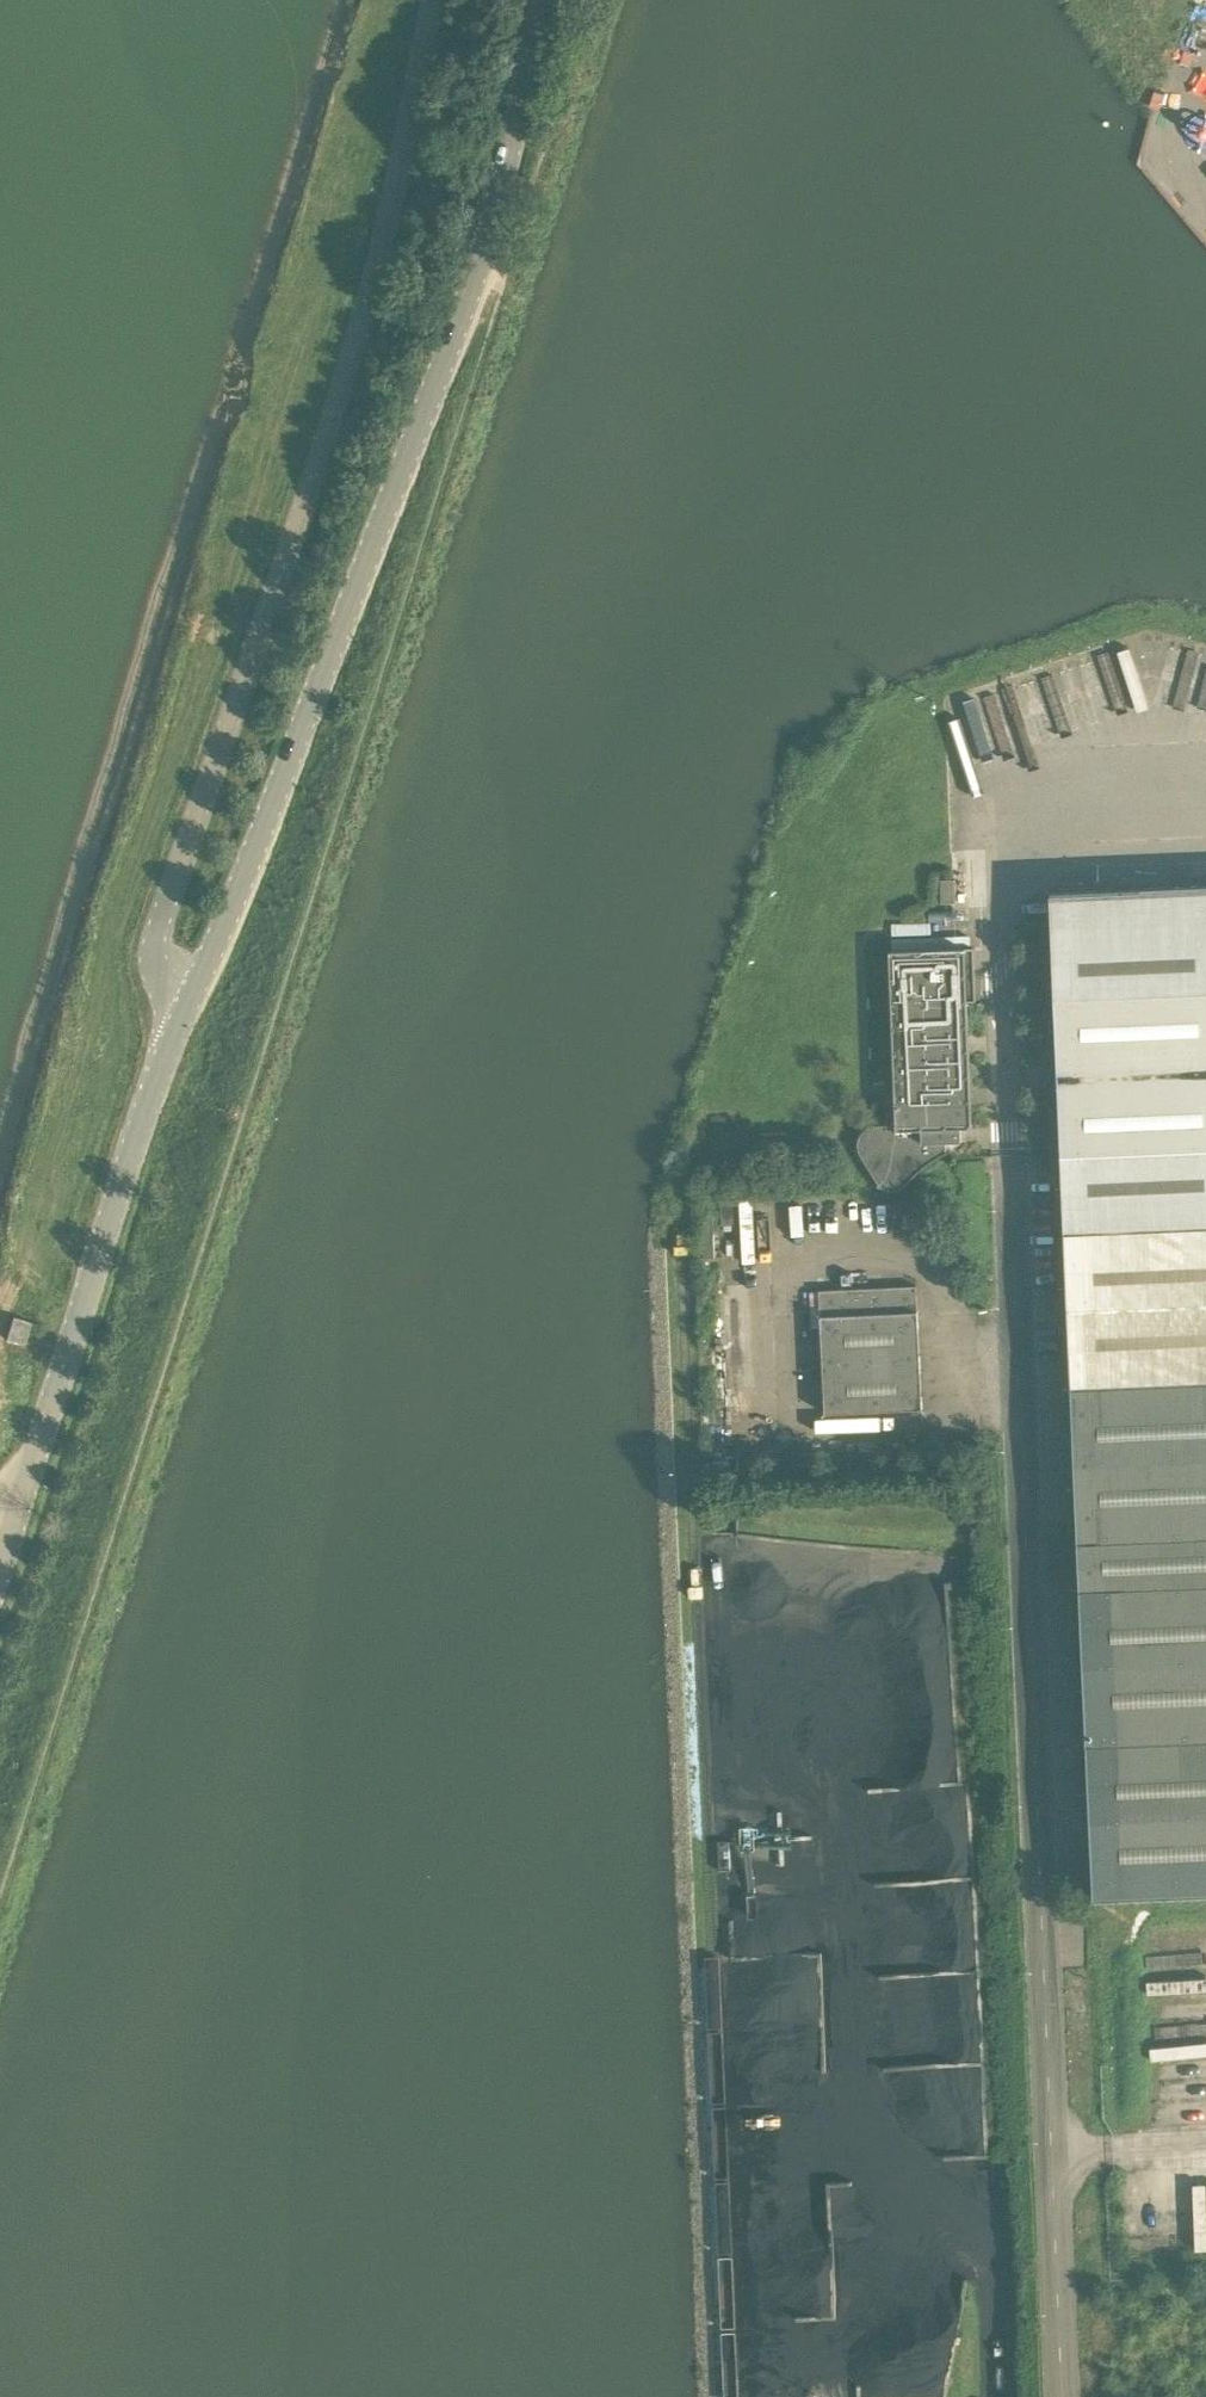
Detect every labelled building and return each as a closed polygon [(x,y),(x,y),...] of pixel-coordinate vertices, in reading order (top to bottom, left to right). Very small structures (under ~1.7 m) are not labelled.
[(1022,691),(1036,738),(1085,723),(1074,686),(1080,685),(1073,662),(982,689),(986,702),(1022,691)] [(955,880),(952,880),(941,880),(942,903),(956,903),(955,880)] [(1070,1326),(1095,1897),(1205,1892),(1205,887),(1051,894),(1070,1326)] [(932,935),(932,923),(927,923),(892,924),(893,936),(932,935)] [(974,948),(890,951),(897,1129),(884,1124),(879,1124),(872,1125),(866,1128),(862,1132),(859,1139),(858,1145),(859,1152),(880,1185),(884,1188),(888,1190),(893,1190),(899,1188),(905,1184),(921,1169),(929,1162),(937,1157),(946,1152),(945,1142),(961,1141),(961,1128),(972,1127),(966,976),(975,976),(974,948)] [(819,1291),(825,1414),(923,1409),(917,1286),(819,1291)]
